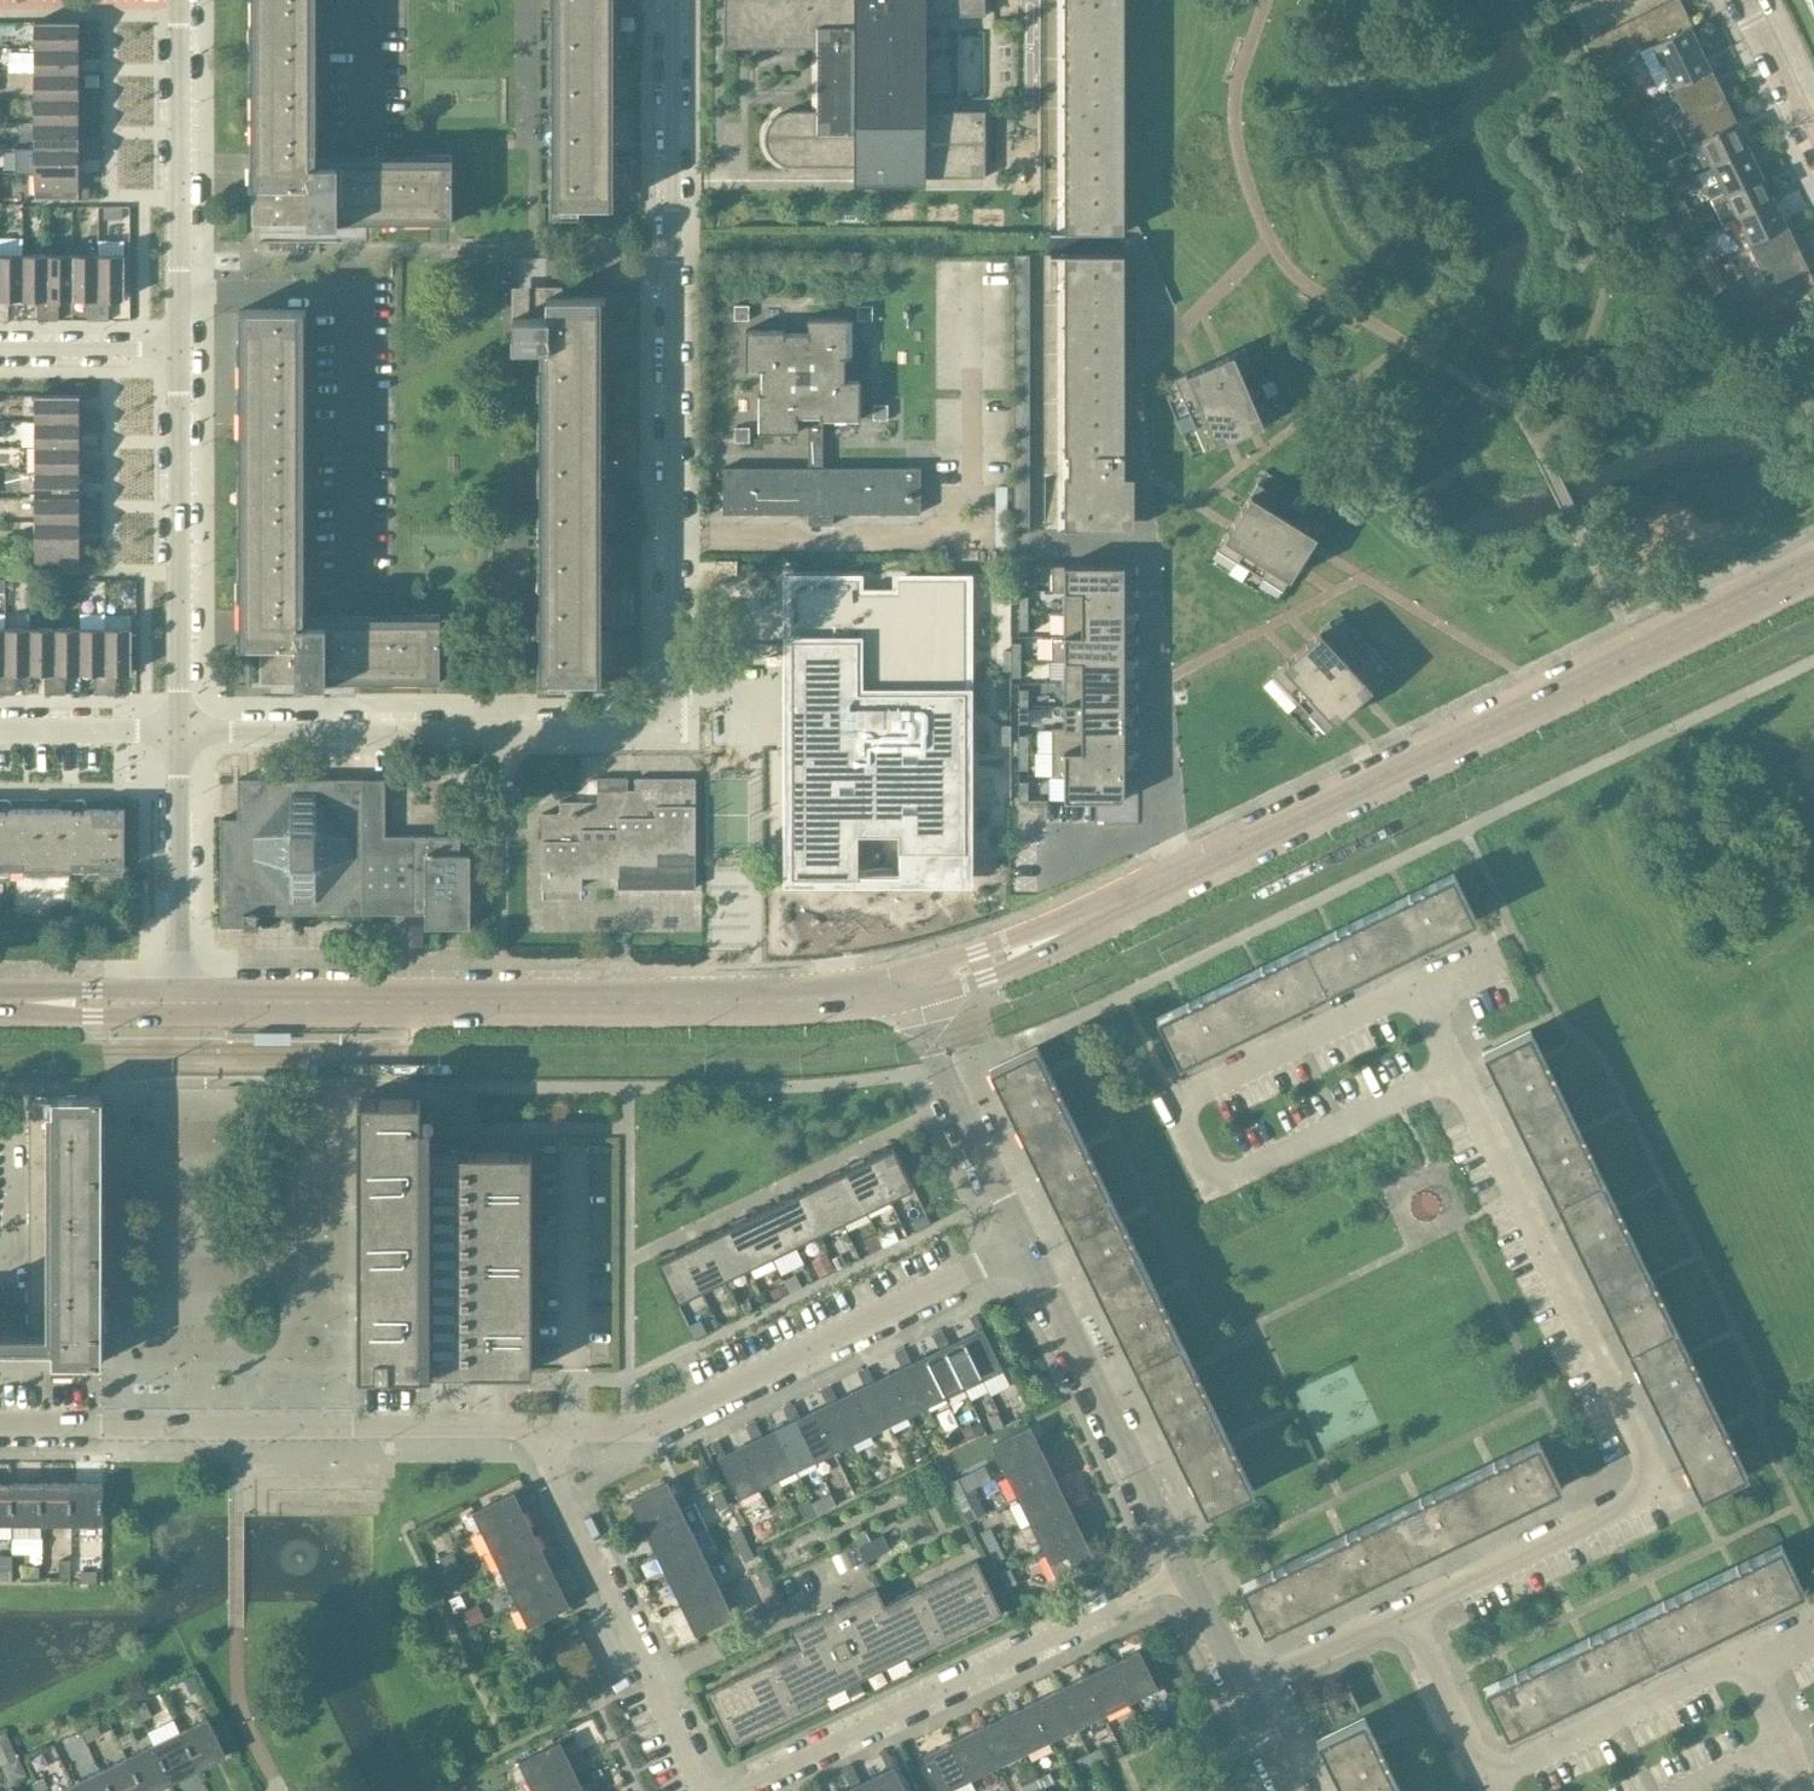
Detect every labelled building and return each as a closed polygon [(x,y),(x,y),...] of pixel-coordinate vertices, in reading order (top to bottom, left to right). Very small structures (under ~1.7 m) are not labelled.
[(252,184),(249,183),(249,185),(260,185),(260,225),(320,225),(337,225),(337,220),(450,220),(450,223),(452,223),(452,154),(450,155),(450,157),(335,157),(335,163),(315,163),(315,157),(315,0),(252,0),(252,184)] [(552,3),(552,13),(558,13),(558,60),(558,108),(558,155),(558,203),(558,205),(578,205),(609,205),(609,203),(609,155),(609,108),(609,60),(609,13),(612,13),(612,0),(552,0),(552,3)] [(724,48),(759,48),(759,37),(814,37),(814,48),(817,48),(817,110),(792,110),(787,111),(782,112),(778,114),(774,117),(771,120),(768,124),(766,129),(765,133),(765,138),(765,143),(766,147),(768,152),(771,156),(774,159),(778,162),(782,164),(787,166),(792,166),(853,166),(853,185),(925,185),(925,177),(985,177),(985,110),(970,110),(970,118),(925,118),(926,7),(968,7),(968,15),(985,15),(985,0),(724,0),(724,48)] [(1064,230),(1063,232),(1123,232),(1123,0),(1063,0),(1064,230)] [(1570,12),(1583,5),(1581,0),(1564,0),(1570,12)] [(1662,4),(1676,32),(1690,25),(1691,25),(1679,0),(1670,0),(1662,4)] [(1662,4),(1650,10),(1664,38),(1676,32),(1662,4)] [(1650,10),(1637,16),(1650,45),(1651,45),(1664,38),(1650,10)] [(1637,16),(1624,23),(1637,51),(1650,45),(1637,16)] [(78,21),(34,21),(34,47),(99,47),(99,37),(78,37),(78,21)] [(1624,23),(1611,29),(1625,57),(1637,51),(1624,23)] [(1676,32),(1664,38),(1651,45),(1672,88),(1711,70),(1690,25),(1676,32)] [(1611,29),(1598,36),(1611,64),(1625,57),(1611,29)] [(99,47),(34,47),(34,72),(78,72),(78,57),(99,57),(99,47)] [(1711,70),(1672,88),(1685,114),(1723,95),(1711,70)] [(78,72),(34,72),(34,97),(99,97),(99,87),(78,87),(78,72)] [(1633,95),(1620,102),(1625,111),(1638,105),(1633,95)] [(1691,143),(1736,121),(1723,95),(1685,114),(1672,120),(1684,146),(1691,143)] [(99,97),(34,97),(34,122),(78,122),(78,107),(100,107),(99,97)] [(1638,105),(1625,111),(1628,119),(1641,113),(1638,105)] [(1749,147),(1736,121),(1691,143),(1695,152),(1702,148),(1710,165),(1749,147)] [(78,122),(34,122),(34,147),(100,147),(100,137),(78,137),(78,122)] [(100,147),(34,147),(34,172),(78,172),(78,157),(100,157),(100,147)] [(1658,147),(1645,154),(1650,163),(1663,156),(1658,147)] [(1709,197),(1761,172),(1749,147),(1710,165),(1717,181),(1704,187),(1709,197)] [(1663,156),(1650,163),(1654,171),(1667,165),(1663,156)] [(78,172),(34,172),(34,198),(89,198),(89,187),(78,187),(78,172)] [(1735,218),(1774,199),(1761,172),(1709,197),(1722,224),(1735,218)] [(1787,225),(1774,199),(1735,218),(1748,244),(1787,225)] [(1684,200),(1671,206),(1675,214),(1688,208),(1684,200)] [(1688,208),(1675,214),(1679,223),(1692,217),(1688,208)] [(1787,225),(1748,244),(1767,284),(1806,265),(1787,225)] [(1696,258),(1700,267),(1713,260),(1709,252),(1696,258)] [(0,254),(0,320),(7,320),(7,298),(22,298),(22,254),(0,254)] [(47,254),(22,254),(22,298),(37,298),(37,320),(47,320),(47,254)] [(72,254),(47,254),(47,320),(57,320),(57,298),(72,298),(72,254)] [(97,254),(72,254),(72,298),(87,298),(87,320),(97,320),(97,254)] [(124,254),(97,254),(97,320),(107,320),(107,298),(123,298),(124,254)] [(1029,271),(1029,254),(1013,254),(1013,271),(1029,271)] [(1123,476),(1123,359),(1123,254),(1063,254),(1064,256),(1063,528),(1133,528),(1133,476),(1123,476)] [(1713,260),(1700,267),(1705,275),(1718,269),(1713,260)] [(1029,288),(1029,271),(1013,271),(1013,288),(1029,288)] [(1029,305),(1029,288),(1013,288),(1013,305),(1029,305)] [(518,316),(512,316),(513,347),(537,347),(540,347),(540,357),(540,468),(540,478),(540,488),(546,488),(546,535),(546,581),(546,629),(546,677),(546,679),(566,679),(597,679),(597,677),(597,629),(597,581),(597,535),(597,488),(600,488),(600,487),(600,476),(600,355),(600,327),(600,325),(600,299),(600,297),(547,297),(547,293),(527,293),(527,316),(518,316)] [(749,305),(734,305),(734,319),(749,319),(749,305)] [(872,305),(857,305),(857,320),(872,320),(872,305)] [(1029,322),(1029,305),(1013,305),(1013,322),(1029,322)] [(303,357),(297,357),(297,311),(306,311),(306,309),(239,309),(240,311),(240,642),(237,642),(237,644),(263,644),(263,684),(325,684),(325,679),(438,679),(438,682),(440,682),(440,613),(438,613),(438,616),(323,616),(323,622),(303,622),(303,357)] [(785,333),(785,330),(745,330),(745,370),(761,370),(761,392),(758,392),(758,432),(798,432),(798,419),(810,419),(809,433),(822,433),(822,419),(860,419),(860,379),(844,379),(844,356),(847,356),(847,317),(807,317),(808,333),(785,333)] [(1029,339),(1029,322),(1013,322),(1013,340),(1029,339)] [(1029,357),(1029,339),(1013,340),(1013,357),(1029,357)] [(1260,383),(1245,347),(1209,363),(1225,399),(1260,383)] [(1029,374),(1029,357),(1013,357),(1013,374),(1029,374)] [(1225,399),(1209,363),(1174,378),(1189,414),(1225,399)] [(1029,391),(1029,374),(1013,374),(1013,391),(1029,391)] [(1276,419),(1260,383),(1225,399),(1240,434),(1276,419)] [(1029,408),(1029,391),(1013,391),(1013,408),(1029,408)] [(78,394),(34,394),(34,421),(100,421),(100,410),(78,410),(78,394)] [(1240,434),(1225,399),(1189,414),(1204,450),(1240,434)] [(887,404),(873,404),(873,419),(887,419),(887,404)] [(1029,425),(1029,408),(1013,408),(1013,425),(1029,425)] [(100,421),(34,421),(34,446),(78,446),(78,431),(100,431),(100,421)] [(1029,442),(1029,425),(1013,425),(1013,442),(1029,442)] [(749,427),(735,427),(735,442),(749,442),(749,427)] [(1029,459),(1029,442),(1013,442),(1013,459),(1029,459)] [(810,469),(798,469),(724,468),(724,467),(723,467),(723,513),(724,513),(724,512),(808,512),(808,525),(810,525),(810,524),(832,524),(833,512),(906,513),(920,513),(920,468),(905,468),(905,469),(822,469),(822,444),(810,444),(810,469)] [(78,446),(34,446),(34,471),(100,471),(100,460),(78,460),(78,446)] [(1029,476),(1029,459),(1013,459),(1013,476),(1029,476)] [(100,471),(34,471),(34,496),(78,496),(78,481),(100,481),(100,471)] [(1029,493),(1029,476),(1013,476),(1013,493),(1029,493)] [(1270,536),(1290,503),(1257,482),(1237,515),(1270,536)] [(1029,510),(1029,493),(1013,493),(1013,510),(1029,510)] [(78,496),(34,496),(34,521),(100,521),(100,510),(78,510),(78,496)] [(1310,546),(1323,524),(1290,503),(1270,536),(1303,556),(1310,546)] [(1029,528),(1029,510),(1013,510),(1013,528),(1029,528)] [(1249,569),(1270,536),(1237,515),(1216,548),(1249,569)] [(100,521),(34,521),(34,546),(78,546),(78,531),(100,531),(100,521)] [(1303,556),(1270,536),(1249,569),(1282,590),(1303,556)] [(78,546),(34,546),(34,572),(89,572),(89,560),(78,561),(78,546)] [(1028,584),(1028,565),(1018,565),(1018,584),(1028,584)] [(1124,592),(1124,565),(1051,565),(1051,592),(1063,592),(1124,592)] [(857,579),(790,579),(790,641),(790,750),(790,877),(857,877),(857,867),(857,834),(898,834),(898,851),(899,851),(964,851),(964,579),(898,579),(898,593),(857,593),(857,579)] [(1124,613),(1124,592),(1063,592),(1063,613),(1124,613)] [(1028,596),(1018,596),(1018,613),(1028,613),(1028,596)] [(1028,630),(1028,613),(1018,613),(1018,630),(1028,630)] [(1124,634),(1124,613),(1063,613),(1063,634),(1124,634)] [(1327,676),(1355,650),(1329,621),(1300,647),(1327,676)] [(29,628),(4,627),(4,693),(15,693),(15,672),(30,672),(29,628)] [(54,628),(29,628),(30,672),(44,672),(44,693),(55,693),(54,628)] [(79,628),(54,628),(55,693),(65,693),(65,672),(80,672),(79,628)] [(104,628),(79,628),(80,672),(94,672),(94,693),(104,693),(104,628)] [(131,628),(104,628),(104,693),(115,693),(115,672),(131,672),(131,628)] [(1124,661),(1124,634),(1063,634),(1051,634),(1051,661),(1063,661),(1124,661)] [(1020,642),(1011,642),(1011,659),(1020,659),(1020,642)] [(1298,702),(1327,676),(1300,647),(1272,674),(1298,702)] [(1382,678),(1355,650),(1327,676),(1353,705),(1382,678)] [(1020,677),(1020,659),(1011,659),(1011,677),(1020,677)] [(1124,683),(1124,661),(1063,661),(1063,683),(1124,683)] [(1325,731),(1353,705),(1327,676),(1298,702),(1325,731)] [(1124,706),(1124,683),(1063,683),(1063,706),(1124,706)] [(1028,688),(1018,688),(1018,706),(1028,706),(1028,688)] [(1028,723),(1028,706),(1018,706),(1018,723),(1028,723)] [(1124,727),(1124,706),(1063,706),(1063,727),(1124,727)] [(1124,752),(1124,727),(1063,727),(1051,727),(1051,752),(1124,752)] [(1028,735),(1018,735),(1018,752),(1028,752),(1028,735)] [(1028,769),(1028,752),(1018,752),(1018,769),(1028,769)] [(1124,777),(1124,752),(1051,752),(1050,777),(1062,777),(1124,777)] [(1124,800),(1124,777),(1062,777),(1062,800),(1124,800)] [(459,835),(385,835),(385,778),(382,778),(382,782),(363,782),(363,778),(237,778),(237,818),(220,818),(220,926),(245,926),(245,921),(255,921),(255,928),(257,928),(257,913),(414,913),(414,907),(425,907),(425,926),(469,926),(469,854),(459,854),(459,835)] [(559,813),(542,813),(542,888),(582,888),(582,876),(617,876),(617,888),(695,888),(695,778),(635,778),(635,790),(627,790),(627,778),(597,778),(597,802),(559,801),(559,813)] [(1028,781),(1018,781),(1018,800),(1028,800),(1028,781)] [(518,800),(519,787),(508,786),(508,800),(518,800)] [(0,799),(0,861),(23,861),(23,867),(55,867),(55,809),(11,809),(11,805),(11,803),(10,802),(10,801),(9,800),(8,800),(7,799),(5,799),(0,799)] [(70,799),(70,809),(55,809),(55,867),(87,867),(87,861),(99,861),(99,867),(124,867),(124,809),(87,809),(87,805),(86,803),(85,802),(84,800),(83,800),(81,799),(80,799),(70,799)] [(1453,873),(1409,895),(1380,909),(1402,955),(1475,919),(1453,873)] [(1380,909),(1335,930),(1305,945),(1328,991),(1402,955),(1380,909)] [(1305,945),(1231,981),(1254,1027),(1328,991),(1305,945)] [(1180,1064),(1254,1027),(1231,981),(1157,1017),(1180,1064)] [(1566,1105),(1544,1061),(1530,1031),(1483,1053),(1519,1127),(1566,1105)] [(990,1069),(1026,1144),(1073,1121),(1036,1047),(1011,1059),(990,1069)] [(102,1174),(102,1097),(52,1097),(52,1098),(29,1098),(29,1329),(0,1328),(0,1350),(52,1350),(52,1362),(102,1362),(102,1174)] [(532,1372),(532,1151),(431,1151),(430,1122),(420,1122),(420,1098),(356,1098),(358,1372),(532,1372)] [(1602,1179),(1580,1134),(1566,1105),(1519,1127),(1556,1202),(1602,1179)] [(1109,1195),(1088,1152),(1073,1121),(1026,1144),(1062,1217),(1109,1195)] [(893,1146),(870,1157),(889,1198),(913,1186),(893,1146)] [(889,1198),(870,1157),(846,1169),(866,1209),(889,1198)] [(866,1209),(846,1169),(822,1180),(842,1221),(866,1209)] [(1602,1179),(1556,1202),(1592,1275),(1614,1265),(1638,1253),(1602,1179)] [(842,1221),(822,1180),(799,1192),(818,1232),(842,1221)] [(818,1232),(799,1192),(775,1203),(795,1244),(818,1232)] [(1144,1268),(1109,1195),(1062,1217),(1098,1291),(1144,1268)] [(795,1244),(775,1203),(751,1215),(771,1255),(795,1244)] [(771,1255),(751,1215),(728,1226),(747,1267),(771,1255)] [(747,1267),(728,1226),(704,1238),(724,1278),(747,1267)] [(724,1278),(704,1238),(680,1249),(700,1290),(724,1278)] [(700,1290),(680,1249),(657,1261),(676,1301),(700,1290)] [(1638,1253),(1614,1265),(1592,1275),(1628,1349),(1650,1338),(1674,1327),(1638,1253)] [(1181,1343),(1144,1268),(1098,1291),(1134,1365),(1156,1355),(1181,1343)] [(1002,1368),(976,1314),(970,1317),(976,1331),(963,1337),(982,1378),(1002,1368)] [(1674,1327),(1650,1338),(1628,1349),(1664,1423),(1686,1412),(1710,1400),(1674,1327)] [(942,1331),(932,1335),(936,1342),(946,1337),(942,1331)] [(946,1337),(936,1342),(939,1349),(925,1356),(945,1396),(964,1386),(944,1346),(949,1344),(946,1337)] [(982,1378),(963,1337),(949,1344),(944,1346),(964,1386),(982,1378)] [(1181,1343),(1156,1355),(1134,1365),(1170,1439),(1217,1417),(1181,1343)] [(905,1349),(895,1354),(898,1360),(908,1356),(905,1349)] [(925,1356),(911,1362),(908,1356),(898,1360),(901,1367),(907,1365),(926,1405),(945,1396),(925,1356)] [(926,1405),(907,1365),(901,1367),(887,1374),(907,1414),(926,1405)] [(867,1367),(858,1372),(861,1379),(871,1374),(867,1367)] [(889,1423),(870,1383),(874,1380),(871,1374),(861,1379),(864,1385),(851,1392),(870,1432),(889,1423)] [(887,1374),(874,1380),(870,1383),(889,1423),(907,1414),(887,1374)] [(830,1385),(820,1390),(823,1397),(833,1392),(830,1385)] [(870,1432),(851,1392),(837,1399),(833,1392),(823,1397),(827,1404),(832,1401),(851,1441),(870,1432)] [(1710,1400),(1686,1412),(1664,1423),(1700,1496),(1746,1474),(1710,1400)] [(832,1401),(827,1404),(813,1410),(833,1450),(851,1441),(832,1401)] [(796,1410),(793,1404),(783,1408),(786,1415),(796,1410)] [(814,1460),(794,1419),(800,1417),(796,1410),(786,1415),(789,1422),(775,1429),(795,1469),(814,1460)] [(813,1410),(800,1417),(794,1419),(814,1460),(833,1450),(813,1410)] [(988,1417),(994,1430),(1004,1425),(998,1413),(988,1417)] [(1253,1490),(1217,1417),(1170,1439),(1206,1512),(1253,1490)] [(755,1422),(745,1427),(749,1433),(759,1428),(755,1422)] [(1030,1426),(992,1444),(1005,1472),(1043,1453),(1030,1426)] [(795,1469),(775,1429),(762,1435),(759,1428),(749,1433),(752,1440),(753,1440),(757,1438),(776,1478),(795,1469)] [(776,1478),(757,1438),(753,1440),(752,1440),(738,1447),(758,1487),(776,1478)] [(738,1447),(725,1453),(718,1440),(712,1443),(738,1497),(758,1487),(738,1447)] [(1560,1487),(1537,1441),(1463,1477),(1486,1523),(1560,1487)] [(1043,1453),(1005,1472),(1018,1498),(1056,1480),(1043,1453)] [(1463,1477),(1420,1498),(1389,1513),(1412,1559),(1486,1523),(1463,1477)] [(964,1492),(958,1479),(949,1484),(955,1496),(964,1492)] [(1056,1480),(1018,1498),(1031,1525),(1069,1506),(1056,1480)] [(668,1481),(630,1500),(643,1527),(681,1508),(668,1481)] [(0,1483),(0,1523),(11,1523),(11,1483),(0,1483)] [(42,1483),(11,1483),(11,1523),(42,1523),(42,1483)] [(71,1483),(42,1483),(42,1523),(71,1523),(71,1483)] [(102,1483),(71,1483),(71,1523),(102,1523),(102,1483)] [(473,1511),(482,1531),(523,1511),(516,1497),(529,1491),(526,1485),(473,1511)] [(973,1488),(964,1492),(955,1496),(963,1511),(972,1507),(971,1505),(979,1501),(973,1488)] [(729,1505),(721,1491),(712,1496),(718,1510),(729,1505)] [(1069,1506),(1031,1525),(1044,1552),(1082,1533),(1069,1506)] [(681,1508),(643,1527),(656,1553),(694,1535),(681,1508)] [(523,1511),(482,1531),(491,1549),(532,1529),(529,1525),(523,1511)] [(1389,1513),(1347,1533),(1315,1549),(1338,1595),(1412,1559),(1389,1513)] [(543,1518),(536,1521),(541,1531),(548,1528),(543,1518)] [(532,1529),(491,1549),(501,1568),(541,1548),(534,1535),(541,1531),(536,1521),(529,1525),(532,1529)] [(747,1543),(740,1529),(731,1533),(738,1547),(747,1543)] [(982,1533),(988,1546),(997,1541),(991,1529),(982,1533)] [(1082,1533),(1044,1552),(1057,1578),(1095,1560),(1082,1533)] [(694,1535),(656,1553),(669,1580),(707,1562),(694,1535)] [(997,1541),(988,1546),(995,1561),(1004,1556),(997,1541)] [(754,1557),(747,1543),(738,1547),(745,1561),(754,1557)] [(1780,1544),(1735,1566),(1707,1580),(1729,1626),(1803,1590),(1780,1544)] [(541,1548),(501,1568),(510,1587),(550,1567),(553,1572),(559,1569),(554,1559),(548,1562),(541,1548)] [(1315,1549),(1273,1569),(1242,1585),(1264,1631),(1338,1595),(1315,1549)] [(561,1555),(554,1559),(559,1569),(566,1565),(561,1555)] [(70,1576),(70,1559),(60,1560),(60,1576),(70,1576)] [(1003,1613),(976,1559),(884,1604),(876,1586),(834,1607),(832,1603),(831,1603),(833,1608),(789,1629),(798,1646),(706,1691),(733,1745),(827,1699),(824,1692),(843,1683),(844,1686),(887,1665),(885,1662),(905,1653),(908,1659),(1003,1613)] [(707,1562),(669,1580),(682,1607),(720,1588),(707,1562)] [(8,1577),(8,1565),(0,1565),(0,1577),(8,1577)] [(39,1577),(39,1566),(23,1566),(23,1577),(39,1577)] [(550,1567),(510,1587),(519,1605),(559,1586),(552,1572),(553,1572),(550,1567)] [(765,1567),(755,1572),(762,1586),(771,1582),(765,1567)] [(1001,1573),(1008,1588),(1017,1583),(1010,1569),(1001,1573)] [(81,1582),(97,1582),(96,1570),(81,1570),(81,1582)] [(1707,1580),(1662,1601),(1633,1615),(1645,1640),(1655,1662),(1729,1626),(1707,1580)] [(559,1586),(519,1605),(529,1625),(582,1599),(579,1593),(566,1599),(559,1586)] [(720,1588),(682,1607),(696,1634),(733,1616),(720,1588)] [(1655,1662),(1645,1640),(1633,1615),(1559,1651),(1582,1698),(1655,1662)] [(545,1634),(552,1648),(581,1634),(574,1620),(545,1634)] [(581,1634),(552,1648),(559,1661),(587,1648),(581,1634)] [(587,1648),(559,1661),(565,1675),(594,1661),(587,1648)] [(1139,1649),(1111,1663),(1129,1701),(1157,1687),(1139,1649)] [(1559,1651),(1515,1673),(1484,1688),(1507,1734),(1582,1698),(1559,1651)] [(594,1661),(565,1675),(572,1689),(600,1675),(594,1661)] [(1111,1663),(1084,1676),(1103,1714),(1129,1701),(1111,1663)] [(194,1674),(184,1678),(191,1693),(201,1688),(194,1674)] [(1084,1676),(1058,1689),(1076,1726),(1103,1714),(1084,1676)] [(1323,1700),(1327,1707),(1333,1721),(1359,1708),(1350,1688),(1323,1700)] [(1058,1689),(1031,1702),(1049,1740),(1076,1726),(1058,1689)] [(153,1716),(146,1701),(136,1706),(143,1721),(153,1716)] [(1031,1702),(1004,1715),(1023,1753),(1049,1740),(1031,1702)] [(1004,1715),(978,1728),(996,1765),(1023,1753),(1004,1715)] [(1375,1740),(1363,1717),(1317,1740),(1342,1790),(1399,1790),(1375,1740)] [(207,1718),(180,1732),(198,1768),(225,1755),(207,1718)] [(102,1734),(97,1723),(83,1730),(88,1740),(102,1734)] [(1159,1727),(1146,1734),(1150,1743),(1163,1736),(1159,1727)] [(978,1728),(951,1741),(969,1778),(996,1765),(978,1728)] [(26,1773),(9,1730),(0,1734),(0,1755),(9,1779),(26,1773)] [(124,1748),(138,1741),(134,1731),(119,1738),(124,1748)] [(180,1732),(153,1745),(171,1781),(198,1768),(180,1732)] [(519,1760),(529,1780),(569,1761),(562,1747),(575,1740),(572,1734),(519,1760)] [(1131,1740),(1133,1744),(1136,1750),(1150,1743),(1146,1734),(1131,1740)] [(924,1754),(942,1790),(944,1790),(969,1778),(951,1741),(924,1754)] [(126,1758),(142,1790),(151,1790),(171,1781),(153,1745),(126,1758)] [(1104,1746),(1089,1753),(1094,1762),(1108,1755),(1104,1746)] [(887,1752),(881,1755),(888,1769),(874,1776),(881,1790),(906,1790),(887,1752)] [(1076,1759),(1081,1768),(1094,1762),(1089,1753),(1076,1759)] [(99,1771),(108,1790),(142,1790),(126,1758),(99,1771)] [(529,1780),(534,1790),(554,1790),(578,1779),(581,1784),(587,1781),(582,1771),(576,1774),(569,1761),(529,1780)] [(589,1767),(582,1771),(587,1781),(594,1777),(589,1767)] [(854,1769),(844,1774),(847,1781),(857,1776),(854,1769)] [(73,1784),(76,1790),(108,1790),(99,1771),(73,1784)] [(1050,1772),(1036,1779),(1040,1788),(1054,1781),(1050,1772)] [(855,1785),(861,1782),(857,1776),(847,1781),(850,1787),(842,1790),(858,1790),(855,1785)] [(874,1776),(861,1782),(855,1785),(858,1790),(881,1790),(874,1776)] [(30,1785),(32,1790),(41,1790),(49,1787),(45,1778),(30,1785)] [(554,1790),(584,1790),(580,1784),(581,1784),(578,1779),(554,1790)] [(1025,1790),(1034,1790),(1040,1788),(1036,1779),(1022,1786),(1025,1790)]
